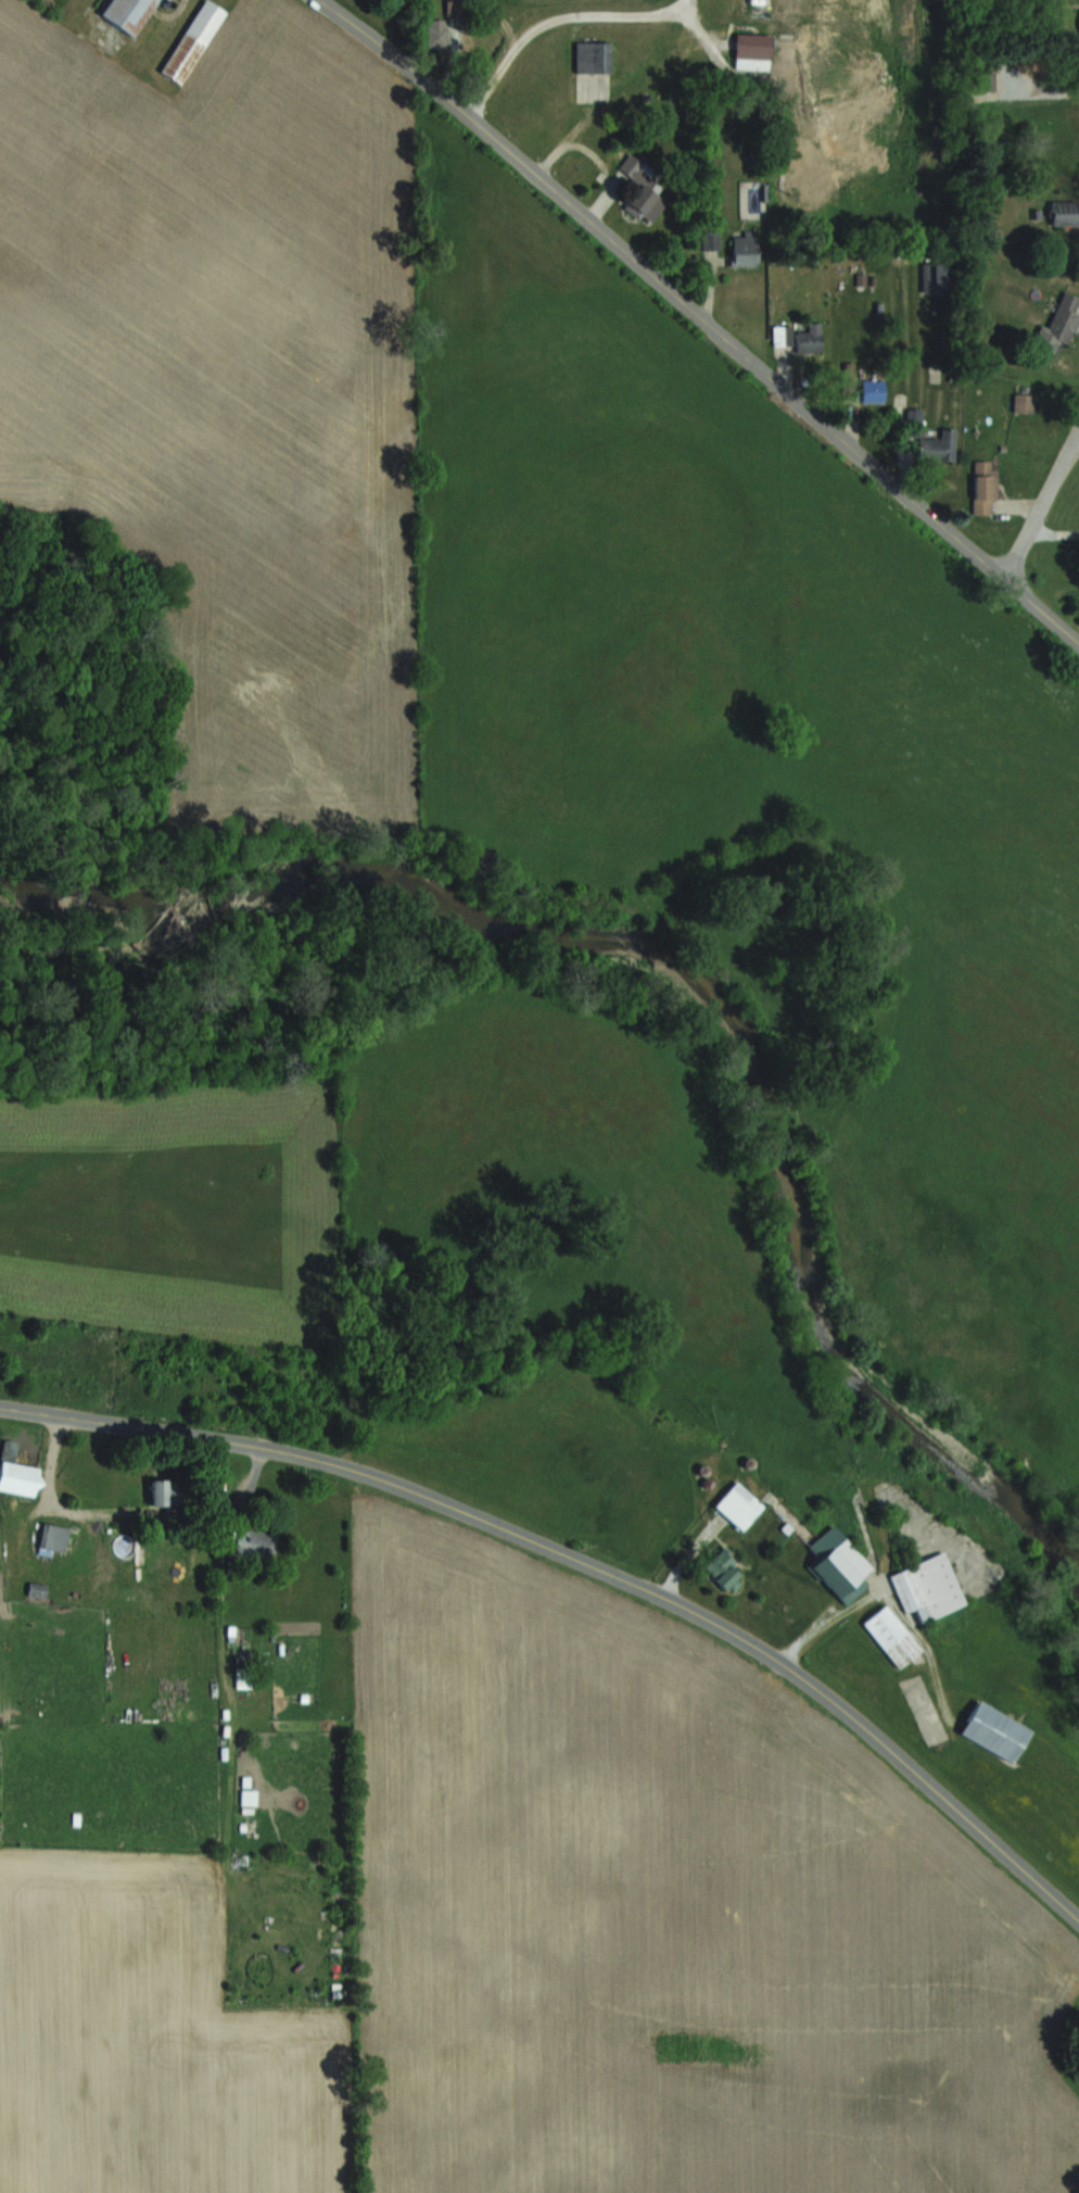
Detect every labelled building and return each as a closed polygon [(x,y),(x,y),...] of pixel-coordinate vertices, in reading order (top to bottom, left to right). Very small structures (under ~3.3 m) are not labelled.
[(136,38),(158,0),(109,0),(100,17),(136,38)] [(182,85),(226,11),(207,0),(202,0),(160,73),(182,85)] [(467,15),(467,0),(446,0),(446,15),(467,15)] [(427,47),(446,47),(446,19),(427,19),(427,47)] [(734,69),(769,69),(769,34),(735,34),(734,69)] [(575,42),(575,72),(610,72),(610,42),(575,42)] [(640,185),(623,207),(647,226),(665,203),(655,195),(666,182),(629,153),(617,168),(640,185)] [(1076,225),(1076,200),(1051,200),(1051,225),(1076,225)] [(756,266),(756,230),(732,230),(732,266),(756,266)] [(922,293),(946,293),(946,263),(922,263),(922,293)] [(1062,291),(1045,334),(1067,343),(1078,311),(1078,298),(1062,291)] [(821,322),(808,322),(808,332),(796,332),(796,351),(821,351),(821,322)] [(772,326),(772,345),(791,345),(791,326),(772,326)] [(884,401),(884,379),(862,379),(862,401),(884,401)] [(1032,394),(1013,394),(1013,412),(1032,412),(1032,394)] [(954,461),(954,428),(940,428),(940,438),(919,438),(919,461),(954,461)] [(995,460),(973,460),(973,515),(995,515),(995,460)] [(39,1467),(13,1462),(16,1441),(3,1439),(0,1458),(0,1490),(34,1496),(39,1467)] [(151,1478),(151,1504),(184,1504),(184,1478),(151,1478)] [(741,1531),(764,1507),(736,1481),(714,1505),(741,1531)] [(42,1553),(70,1550),(67,1523),(40,1526),(42,1553)] [(868,1585),(861,1575),(870,1567),(833,1523),(807,1545),(817,1555),(808,1563),(844,1606),(868,1585)] [(275,1530),(234,1530),(234,1556),(275,1556),(275,1530)] [(747,1576),(720,1550),(704,1567),(730,1593),(747,1576)] [(945,1551),(888,1573),(904,1613),(915,1609),(920,1622),(965,1604),(945,1551)] [(897,1669),(921,1651),(887,1603),(862,1620),(897,1669)] [(959,1734),(1012,1762),(1030,1727),(977,1699),(959,1734)] [(255,1804),(255,1790),(242,1790),(242,1804),(255,1804)]
